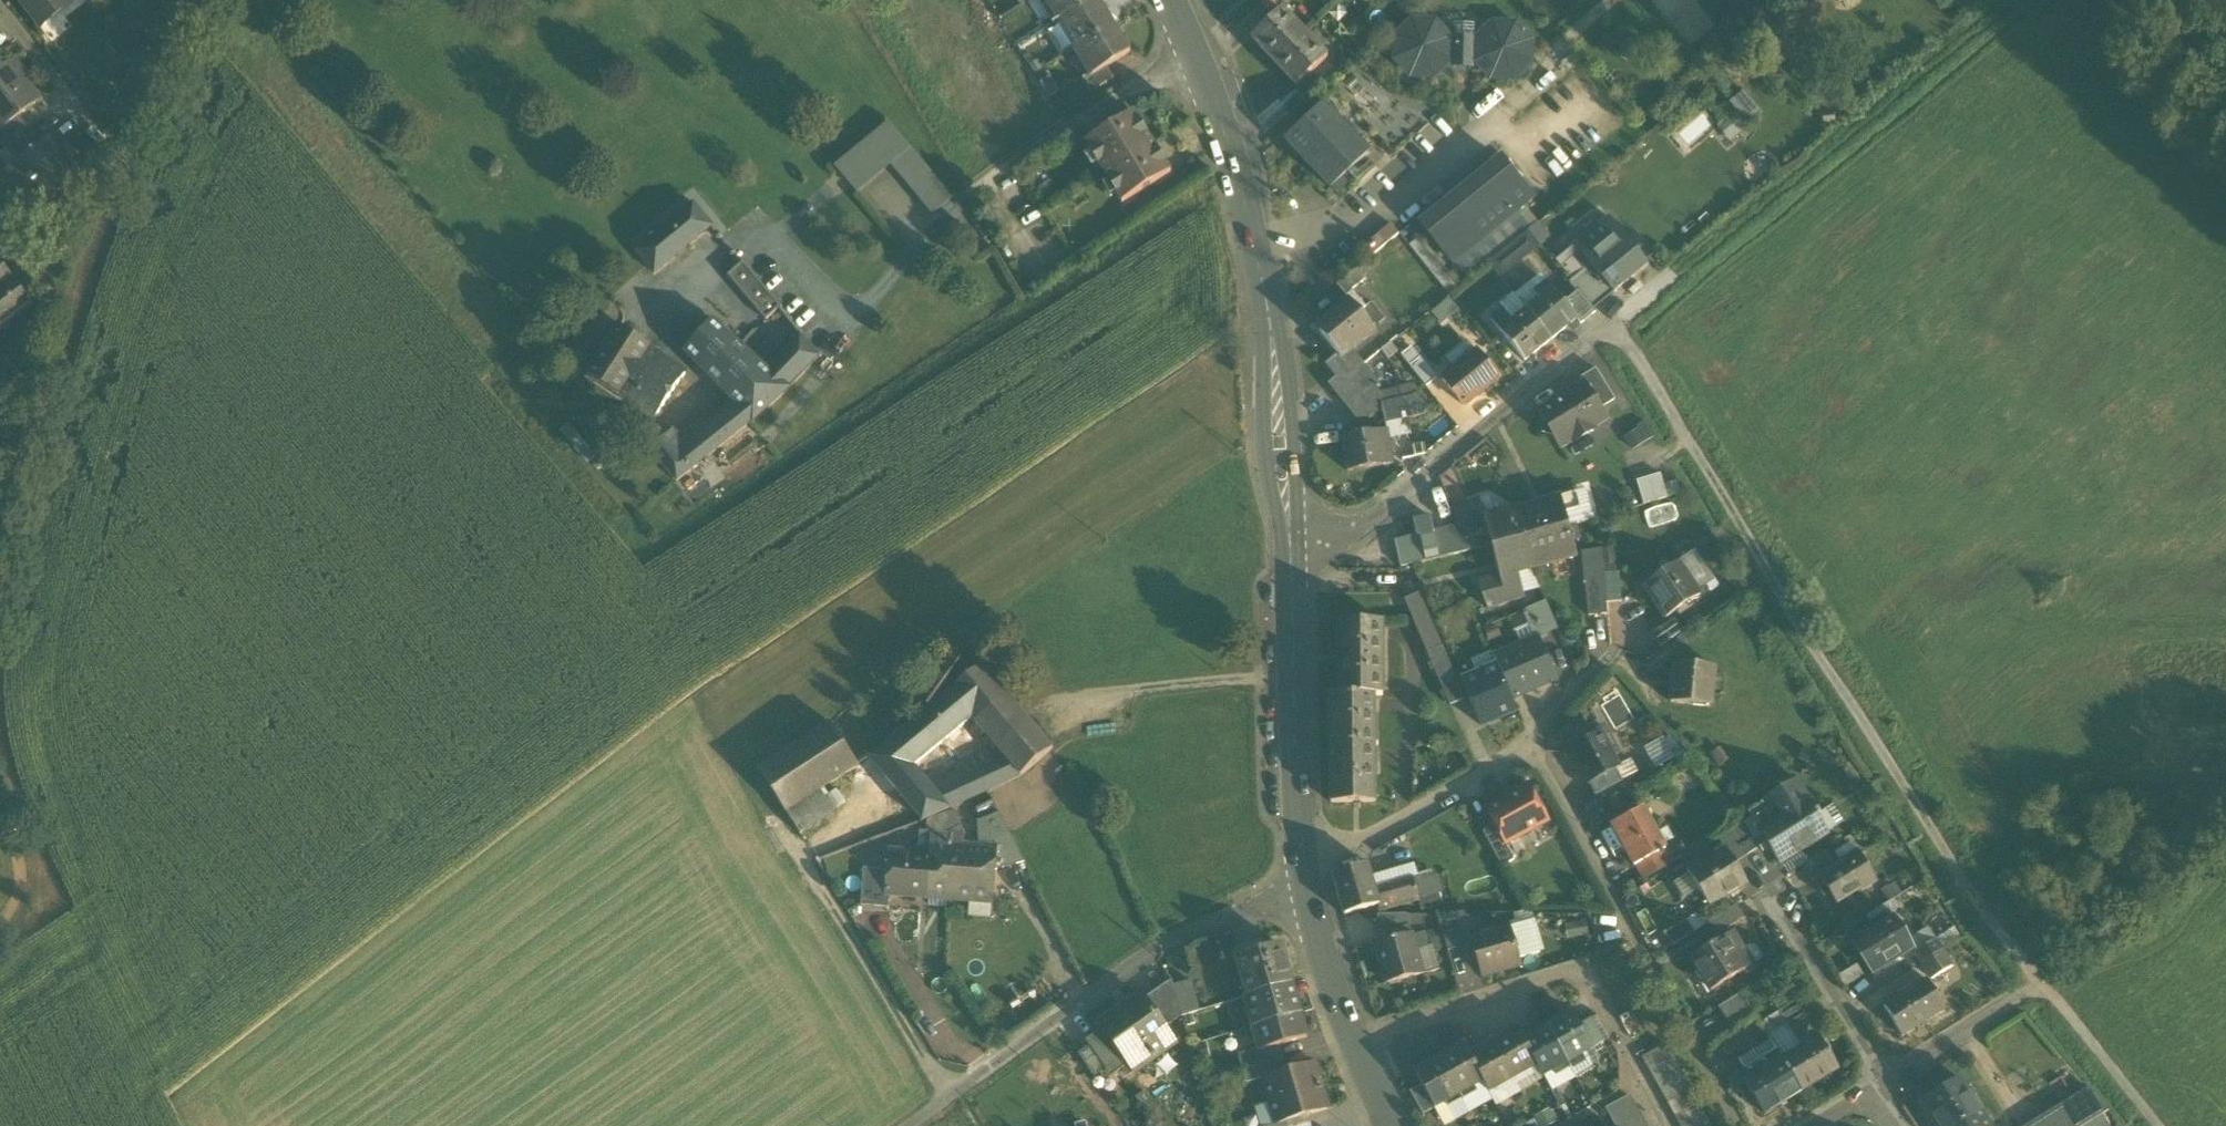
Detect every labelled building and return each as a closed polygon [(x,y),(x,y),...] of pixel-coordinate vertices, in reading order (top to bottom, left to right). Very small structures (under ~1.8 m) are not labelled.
[(38,22),(50,13),(53,18),(72,4),(69,0),(20,0),(38,22)] [(1062,19),(1093,0),(1045,0),(1058,22),(1062,19)] [(1079,47),(1113,25),(1097,0),(1093,0),(1062,19),(1079,47)] [(1250,40),(1272,65),(1305,36),(1283,10),(1250,40)] [(123,27),(131,38),(144,29),(136,18),(123,27)] [(1433,76),(1449,62),(1450,39),(1435,23),(1413,22),(1397,37),(1396,59),(1411,76),(1433,76)] [(1456,24),(1456,39),(1472,39),(1472,25),(1456,24)] [(1131,52),(1113,25),(1079,47),(1096,74),(1109,66),(1131,52)] [(1493,25),(1478,39),(1477,63),(1491,78),(1514,79),(1530,64),(1530,42),(1515,26),(1493,25)] [(1328,61),(1305,36),(1272,65),(1295,91),(1328,61)] [(1456,39),(1450,39),(1449,62),(1452,62),(1473,62),(1477,63),(1478,39),(1472,39),(1456,39)] [(3,130),(20,117),(42,100),(23,75),(26,73),(16,60),(0,72),(0,126),(2,128),(3,130)] [(1084,82),(1093,96),(1118,81),(1109,66),(1096,74),(1084,82)] [(1042,85),(1050,99),(1059,94),(1050,80),(1042,85)] [(1744,91),(1729,103),(1735,110),(1748,126),(1763,113),(1744,91)] [(1331,189),(1332,188),(1353,168),(1368,154),(1324,107),(1287,142),(1331,189)] [(1749,127),(1748,126),(1735,110),(1716,126),(1730,142),(1749,127)] [(1085,144),(1103,174),(1152,143),(1134,113),(1085,144)] [(5,151),(30,132),(31,131),(20,117),(3,130),(2,128),(0,130),(0,143),(5,151)] [(837,168),(857,192),(891,164),(909,149),(889,125),(837,168)] [(40,146),(30,132),(5,151),(16,164),(40,146)] [(28,183),(42,202),(82,172),(54,135),(40,146),(16,164),(8,170),(21,187),(28,183)] [(1171,173),(1152,143),(1103,174),(1122,204),(1171,173)] [(891,164),(934,214),(951,200),(909,149),(891,164)] [(1420,224),(1452,264),(1525,206),(1533,199),(1501,159),(1420,224)] [(1359,174),(1353,168),(1332,188),(1337,194),(1359,174)] [(28,183),(21,187),(36,207),(42,202),(28,183)] [(636,250),(655,274),(713,226),(693,203),(636,250)] [(1525,206),(1452,264),(1467,281),(1489,263),(1507,248),(1538,223),(1525,206)] [(1613,294),(1648,266),(1609,217),(1574,245),(1580,252),(1613,294)] [(1507,248),(1519,262),(1549,237),(1538,223),(1507,248)] [(1363,246),(1371,256),(1398,234),(1390,224),(1363,246)] [(1580,252),(1574,245),(1555,261),(1571,281),(1584,271),(1573,258),(1580,252)] [(1489,263),(1500,277),(1519,262),(1507,248),(1489,263)] [(1579,291),(1594,310),(1613,294),(1580,252),(1573,258),(1584,271),(1571,281),(1569,283),(1577,292),(1579,291)] [(15,281),(0,262),(0,292),(15,281)] [(727,275),(766,321),(780,308),(781,307),(743,262),(727,275)] [(1337,285),(1346,296),(1346,295),(1351,291),(1366,279),(1357,268),(1337,285)] [(1540,274),(1514,295),(1526,309),(1547,292),(1544,289),(1549,284),(1540,274)] [(15,281),(0,292),(0,329),(32,304),(15,281)] [(1547,292),(1526,309),(1551,340),(1577,319),(1564,303),(1549,284),(1544,289),(1547,292)] [(1346,295),(1350,299),(1361,312),(1366,308),(1351,291),(1346,295)] [(1577,319),(1581,324),(1596,312),(1594,310),(1579,291),(1577,292),(1564,303),(1577,319)] [(1498,304),(1512,321),(1526,309),(1514,295),(1513,293),(1498,304)] [(1460,309),(1449,296),(1430,311),(1441,325),(1460,309)] [(1320,331),(1338,355),(1340,358),(1344,355),(1351,349),(1375,330),(1361,312),(1350,299),(1328,317),(1332,321),(1320,331)] [(1525,361),(1551,340),(1526,309),(1512,321),(1510,322),(1503,314),(1493,322),(1497,327),(1525,361)] [(1316,327),(1320,331),(1332,321),(1328,317),(1316,327)] [(753,421),(789,388),(767,369),(713,320),(684,352),(733,401),(753,421)] [(587,377),(654,421),(669,398),(634,372),(621,362),(637,338),(620,327),(587,377)] [(800,335),(767,369),(789,388),(819,357),(800,335)] [(634,372),(669,398),(685,374),(673,363),(674,362),(650,347),(637,338),(621,362),(634,372)] [(1442,359),(1453,372),(1478,352),(1467,339),(1442,359)] [(1411,347),(1401,356),(1426,386),(1436,378),(1411,347)] [(1363,365),(1351,349),(1344,355),(1356,371),(1363,365)] [(1443,380),(1464,407),(1499,378),(1478,352),(1453,372),(1443,380)] [(1356,371),(1344,355),(1340,358),(1338,355),(1326,365),(1336,379),(1329,385),(1333,390),(1356,371)] [(1363,365),(1356,371),(1333,390),(1357,421),(1383,412),(1381,405),(1379,393),(1377,387),(1379,385),(1363,365)] [(1584,384),(1600,409),(1615,400),(1596,369),(1580,379),(1584,384)] [(1397,387),(1398,389),(1401,401),(1414,398),(1411,383),(1397,387)] [(1553,435),(1560,446),(1574,438),(1576,442),(1593,431),(1591,427),(1606,418),(1600,409),(1584,384),(1539,412),(1546,423),(1543,433),(1553,435)] [(1398,389),(1379,393),(1381,405),(1401,401),(1398,389)] [(1383,412),(1386,424),(1387,424),(1407,420),(1423,416),(1419,397),(1414,398),(1401,401),(1381,405),(1383,412)] [(676,481),(753,421),(733,401),(681,436),(673,429),(665,437),(653,424),(639,437),(676,481)] [(1407,420),(1387,424),(1387,430),(1389,439),(1411,434),(1407,420)] [(1632,452),(1654,438),(1644,422),(1638,426),(1636,431),(1624,438),(1632,452)] [(1341,438),(1347,472),(1393,464),(1389,439),(1387,430),(1368,433),(1367,428),(1352,431),(1353,436),(1341,438)] [(587,462),(596,456),(584,439),(575,445),(587,462)] [(1637,481),(1644,505),(1667,497),(1661,474),(1637,481)] [(1588,492),(1575,495),(1579,507),(1586,505),(1590,520),(1595,519),(1588,492)] [(1560,498),(1564,511),(1579,507),(1575,495),(1560,498)] [(1459,526),(1470,551),(1492,546),(1485,518),(1479,498),(1451,509),(1459,526)] [(1524,538),(1568,525),(1564,511),(1560,498),(1517,510),(1524,538)] [(1649,528),(1679,516),(1673,501),(1643,512),(1649,528)] [(1586,505),(1579,507),(1564,511),(1568,525),(1590,520),(1586,505)] [(1485,518),(1492,546),(1524,538),(1517,510),(1517,509),(1485,518)] [(1413,521),(1416,536),(1433,532),(1430,517),(1413,521)] [(1576,557),(1568,525),(1524,538),(1533,569),(1576,557)] [(1395,541),(1401,568),(1470,551),(1459,526),(1433,532),(1416,536),(1395,541)] [(1533,569),(1524,538),(1492,546),(1499,576),(1500,579),(1517,573),(1533,569)] [(1615,549),(1601,550),(1603,567),(1604,574),(1618,573),(1615,549)] [(1583,569),(1603,567),(1601,550),(1582,551),(1583,569)] [(1695,552),(1678,563),(1700,597),(1705,594),(1702,590),(1714,582),(1695,552)] [(1666,620),(1700,597),(1678,563),(1647,584),(1657,599),(1654,601),(1666,620)] [(1583,569),(1589,616),(1607,614),(1606,603),(1605,582),(1604,574),(1603,567),(1583,569)] [(1541,590),(1533,569),(1517,573),(1523,595),(1541,590)] [(1523,595),(1517,573),(1500,579),(1499,576),(1477,582),(1488,610),(1524,599),(1523,595)] [(1605,582),(1606,603),(1622,602),(1619,573),(1618,573),(1604,574),(1605,582)] [(1644,586),(1654,601),(1657,599),(1647,584),(1644,586)] [(1405,600),(1427,653),(1442,647),(1419,594),(1405,600)] [(1540,624),(1544,635),(1558,630),(1547,602),(1523,612),(1528,624),(1530,627),(1532,626),(1538,624),(1539,625),(1540,624)] [(1652,635),(1661,648),(1683,633),(1675,620),(1652,635)] [(1331,694),(1335,802),(1375,800),(1371,697),(1384,697),(1381,624),(1338,626),(1341,694),(1331,694)] [(1528,624),(1514,631),(1521,647),(1538,640),(1532,626),(1530,627),(1528,624)] [(1538,640),(1539,639),(1538,637),(1544,635),(1540,624),(1539,625),(1538,624),(1532,626),(1538,640)] [(1539,639),(1538,640),(1521,647),(1494,658),(1498,666),(1512,699),(1557,680),(1539,639)] [(1427,653),(1445,694),(1459,688),(1442,647),(1427,653)] [(1498,666),(1494,658),(1492,651),(1471,660),(1477,675),(1498,666)] [(1671,703),(1711,707),(1715,668),(1676,664),(1671,703)] [(972,718),(986,734),(1018,707),(983,665),(950,692),(972,718)] [(1517,711),(1512,699),(1498,666),(1477,675),(1461,681),(1481,726),(1517,711)] [(1464,699),(1459,688),(1445,694),(1450,706),(1464,699)] [(909,726),(931,752),(972,718),(950,692),(909,726)] [(1615,728),(1632,719),(1620,696),(1603,705),(1615,728)] [(828,721),(830,724),(832,723),(860,766),(872,760),(870,758),(878,752),(850,707),(828,721)] [(986,734),(997,748),(1030,721),(1018,707),(986,734)] [(997,748),(1005,758),(1020,776),(1053,749),(1030,721),(997,748)] [(759,770),(786,813),(841,778),(860,766),(832,723),(830,724),(759,770)] [(909,726),(878,752),(870,758),(872,760),(899,792),(924,779),(914,767),(931,752),(909,726)] [(1571,752),(1589,784),(1616,769),(1620,767),(1602,735),(1571,752)] [(1675,759),(1664,738),(1644,749),(1655,770),(1675,759)] [(1005,758),(953,782),(963,802),(1020,776),(1005,758)] [(1631,761),(1620,767),(1616,769),(1623,782),(1638,773),(1631,761)] [(1623,782),(1616,769),(1589,784),(1596,797),(1623,782)] [(854,798),(841,778),(786,813),(799,833),(854,798)] [(934,791),(924,779),(899,792),(910,806),(935,792),(934,791)] [(1751,819),(1758,829),(1808,798),(1797,781),(1747,812),(1751,819)] [(953,782),(934,791),(935,792),(949,809),(963,802),(953,782)] [(1486,810),(1505,845),(1548,821),(1529,787),(1486,810)] [(949,809),(935,792),(910,806),(923,820),(929,818),(949,809)] [(1818,815),(1808,798),(1758,829),(1766,844),(1778,864),(1780,863),(1799,851),(1828,834),(1817,817),(1819,816),(1818,815)] [(984,819),(998,812),(992,801),(978,807),(984,819)] [(1833,806),(1818,815),(1819,816),(1817,817),(1828,834),(1844,823),(1833,806)] [(1636,867),(1661,853),(1665,850),(1655,832),(1643,810),(1612,827),(1635,867),(1636,867)] [(958,832),(963,833),(956,812),(950,811),(943,813),(946,823),(955,821),(958,832)] [(994,870),(1023,861),(998,812),(984,819),(978,821),(978,834),(979,845),(995,846),(994,870)] [(927,896),(948,898),(950,859),(948,859),(949,844),(951,834),(949,834),(946,823),(943,813),(929,818),(928,830),(927,833),(932,833),(931,854),(927,896)] [(1751,819),(1744,824),(1759,848),(1766,844),(1758,829),(1751,819)] [(951,834),(958,834),(958,832),(955,821),(946,823),(949,834),(951,834)] [(1744,824),(1732,831),(1747,856),(1759,848),(1744,824)] [(1483,832),(1502,867),(1514,861),(1495,826),(1483,832)] [(1666,827),(1655,832),(1665,850),(1661,853),(1669,866),(1665,867),(1667,870),(1690,857),(1681,840),(1675,843),(1666,827)] [(927,833),(928,830),(919,830),(917,853),(931,854),(932,833),(927,833)] [(1735,863),(1747,856),(1732,831),(1720,839),(1727,850),(1735,863)] [(958,834),(951,834),(949,844),(963,844),(963,833),(958,832),(958,834)] [(963,844),(979,845),(978,834),(963,833),(963,844)] [(1834,853),(1840,863),(1857,853),(1850,843),(1834,853)] [(969,900),(991,901),(994,870),(995,846),(979,845),(963,844),(949,844),(948,859),(950,859),(948,898),(969,900)] [(1699,890),(1710,908),(1748,884),(1735,863),(1727,850),(1689,874),(1699,890)] [(890,893),(927,896),(931,854),(917,853),(891,851),(889,870),(887,893),(890,893)] [(1799,851),(1780,863),(1788,875),(1807,863),(1799,851)] [(1820,877),(1837,905),(1860,890),(1862,892),(1877,883),(1858,852),(1857,853),(1840,863),(1835,867),(1819,877),(1820,877)] [(1636,867),(1644,880),(1665,867),(1669,866),(1661,853),(1636,867)] [(1803,867),(1813,882),(1820,877),(1819,877),(1835,867),(1826,853),(1803,867)] [(1415,863),(1371,876),(1375,889),(1415,878),(1419,877),(1415,863)] [(1333,874),(1344,915),(1379,905),(1375,889),(1371,876),(1368,864),(1333,874)] [(861,905),(889,907),(890,893),(887,893),(889,870),(863,868),(861,905)] [(1419,877),(1415,878),(1375,889),(1379,905),(1381,911),(1417,900),(1420,913),(1440,907),(1430,873),(1419,877)] [(1682,901),(1699,890),(1689,874),(1672,884),(1682,901)] [(968,916),(990,917),(991,901),(969,900),(968,916)] [(1709,923),(1717,935),(1744,919),(1737,906),(1709,923)] [(1446,943),(1448,952),(1473,945),(1471,938),(1472,938),(1465,914),(1438,914),(1441,928),(1446,943)] [(1387,934),(1389,941),(1411,935),(1411,936),(1412,937),(1412,935),(1407,915),(1378,915),(1377,916),(1383,935),(1387,934)] [(1854,944),(1872,974),(1913,948),(1895,918),(1854,944)] [(1509,927),(1519,960),(1545,952),(1535,920),(1509,927)] [(1665,935),(1672,947),(1695,933),(1687,921),(1665,935)] [(1586,922),(1564,925),(1567,940),(1589,937),(1586,922)] [(1473,945),(1482,977),(1521,965),(1519,960),(1509,927),(1472,938),(1471,938),(1473,945)] [(1441,928),(1412,937),(1416,952),(1433,947),(1446,943),(1441,928)] [(1911,939),(1918,950),(1936,940),(1929,928),(1911,939)] [(1690,959),(1711,991),(1752,965),(1732,933),(1690,959)] [(1433,947),(1416,952),(1412,937),(1411,936),(1411,935),(1389,941),(1375,944),(1386,984),(1422,975),(1423,975),(1439,971),(1433,947)] [(1917,951),(1924,963),(1945,950),(1938,938),(1936,940),(1918,950),(1917,951)] [(1237,958),(1248,997),(1291,985),(1279,945),(1237,958)] [(1955,966),(1945,950),(1924,963),(1934,979),(1955,966)] [(1838,977),(1845,989),(1865,977),(1857,965),(1838,977)] [(1165,1028),(1182,1017),(1173,987),(1172,981),(1145,1000),(1165,1028)] [(1885,1007),(1903,1036),(1944,1010),(1927,981),(1885,1007)] [(1191,982),(1173,987),(1182,1017),(1199,1012),(1195,999),(1191,982)] [(1248,1011),(1253,1028),(1299,1014),(1291,985),(1248,997),(1252,1010),(1248,1011)] [(1718,1008),(1733,1031),(1755,1017),(1741,994),(1718,1008)] [(1128,1064),(1134,1071),(1156,1056),(1149,1047),(1168,1034),(1165,1028),(1145,1000),(1143,998),(1102,1026),(1103,1028),(1128,1064)] [(1789,1024),(1781,1011),(1760,1024),(1770,1042),(1777,1052),(1781,1060),(1802,1047),(1794,1034),(1792,1035),(1787,1026),(1789,1024)] [(1306,1038),(1299,1014),(1253,1028),(1257,1044),(1259,1051),(1279,1046),(1306,1038)] [(1548,1027),(1567,1063),(1586,1053),(1592,1049),(1580,1026),(1573,1014),(1548,1027)] [(1597,1016),(1590,1020),(1603,1043),(1610,1040),(1597,1016)] [(1580,1026),(1592,1049),(1603,1043),(1590,1020),(1580,1026)] [(1802,1047),(1781,1060),(1802,1093),(1839,1070),(1818,1037),(1817,1038),(1809,1025),(1794,1034),(1802,1047)] [(1543,1076),(1567,1063),(1548,1027),(1524,1041),(1538,1066),(1543,1076)] [(1128,1064),(1103,1028),(1085,1040),(1089,1046),(1105,1069),(1110,1077),(1128,1064)] [(1257,1044),(1253,1028),(1234,1033),(1239,1050),(1257,1044)] [(1513,1079),(1538,1066),(1524,1041),(1518,1030),(1494,1043),(1513,1079)] [(1149,1047),(1156,1056),(1175,1043),(1168,1034),(1149,1047)] [(1215,1056),(1210,1040),(1193,1045),(1198,1061),(1215,1056)] [(1765,1116),(1802,1093),(1781,1060),(1777,1052),(1770,1042),(1738,1061),(1745,1071),(1739,1075),(1765,1116)] [(1489,1092),(1513,1079),(1494,1043),(1470,1057),(1484,1082),(1489,1092)] [(1608,1053),(1603,1043),(1592,1049),(1586,1053),(1592,1064),(1600,1060),(1599,1058),(1608,1053)] [(1105,1069),(1089,1046),(1078,1054),(1094,1077),(1105,1069)] [(1241,1056),(1245,1070),(1280,1059),(1283,1058),(1279,1046),(1259,1051),(1241,1056)] [(1460,1095),(1484,1082),(1470,1057),(1464,1046),(1440,1059),(1460,1095)] [(1643,1058),(1650,1070),(1673,1057),(1666,1046),(1643,1058)] [(1592,1064),(1586,1053),(1567,1063),(1576,1079),(1595,1069),(1592,1064)] [(1650,1070),(1656,1082),(1679,1069),(1673,1057),(1650,1070)] [(1284,1072),(1280,1059),(1245,1070),(1242,1071),(1245,1083),(1263,1078),(1284,1072)] [(1435,1109),(1460,1095),(1440,1059),(1415,1073),(1422,1086),(1435,1109)] [(1263,1078),(1270,1101),(1321,1086),(1314,1063),(1284,1072),(1263,1078)] [(1552,1092),(1576,1079),(1567,1063),(1543,1076),(1545,1080),(1552,1092)] [(1521,1093),(1545,1080),(1543,1076),(1538,1066),(1513,1079),(1521,1093)] [(1656,1082),(1663,1093),(1686,1080),(1679,1069),(1656,1082)] [(1497,1106),(1521,1093),(1513,1079),(1489,1092),(1494,1100),(1497,1106)] [(1663,1093),(1669,1105),(1692,1092),(1686,1080),(1663,1093)] [(1942,1125),(1989,1125),(1961,1081),(1927,1102),(1942,1125)] [(1470,1113),(1494,1100),(1489,1092),(1484,1082),(1460,1095),(1470,1113)] [(1328,1109),(1321,1086),(1270,1101),(1270,1104),(1276,1124),(1285,1122),(1308,1115),(1328,1109)] [(1410,1092),(1423,1115),(1435,1109),(1422,1086),(1410,1092)] [(2102,1115),(2108,1112),(2090,1090),(2032,1125),(2085,1125),(2102,1115)] [(1669,1105),(1675,1117),(1699,1104),(1692,1092),(1669,1105)] [(1470,1113),(1460,1095),(1435,1109),(1444,1125),(1446,1125),(1470,1113)] [(1606,1109),(1612,1121),(1635,1108),(1629,1096),(1606,1109)] [(1270,1104),(1255,1108),(1260,1125),(1270,1125),(1276,1124),(1270,1104)] [(1681,1125),(1686,1125),(1705,1115),(1699,1104),(1675,1117),(1681,1125)] [(1635,1108),(1612,1121),(1615,1125),(1630,1125),(1642,1120),(1635,1108)] [(1559,1122),(1552,1109),(1535,1118),(1539,1125),(1552,1125),(1559,1122)] [(1308,1115),(1285,1122),(1286,1125),(1311,1125),(1308,1115)] [(1705,1115),(1686,1125),(1711,1125),(1705,1115)] [(2102,1115),(2085,1125),(2109,1125),(2102,1115)]
